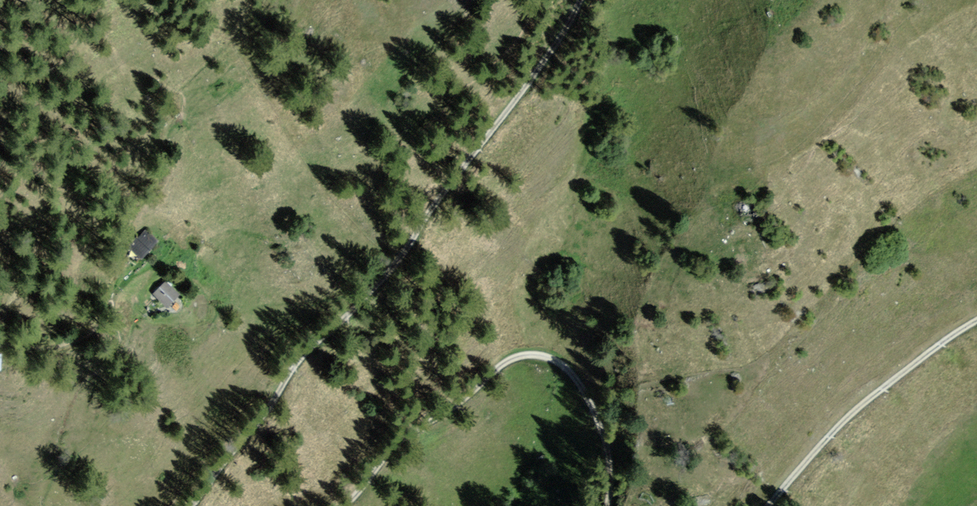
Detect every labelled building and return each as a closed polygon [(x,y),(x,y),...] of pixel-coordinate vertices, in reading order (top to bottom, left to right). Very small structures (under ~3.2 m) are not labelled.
[(754,199),(741,200),(743,215),(757,213),(754,199)] [(146,230),(130,248),(143,259),(159,241),(146,230)] [(165,282),(151,296),(167,313),(181,300),(165,282)]
